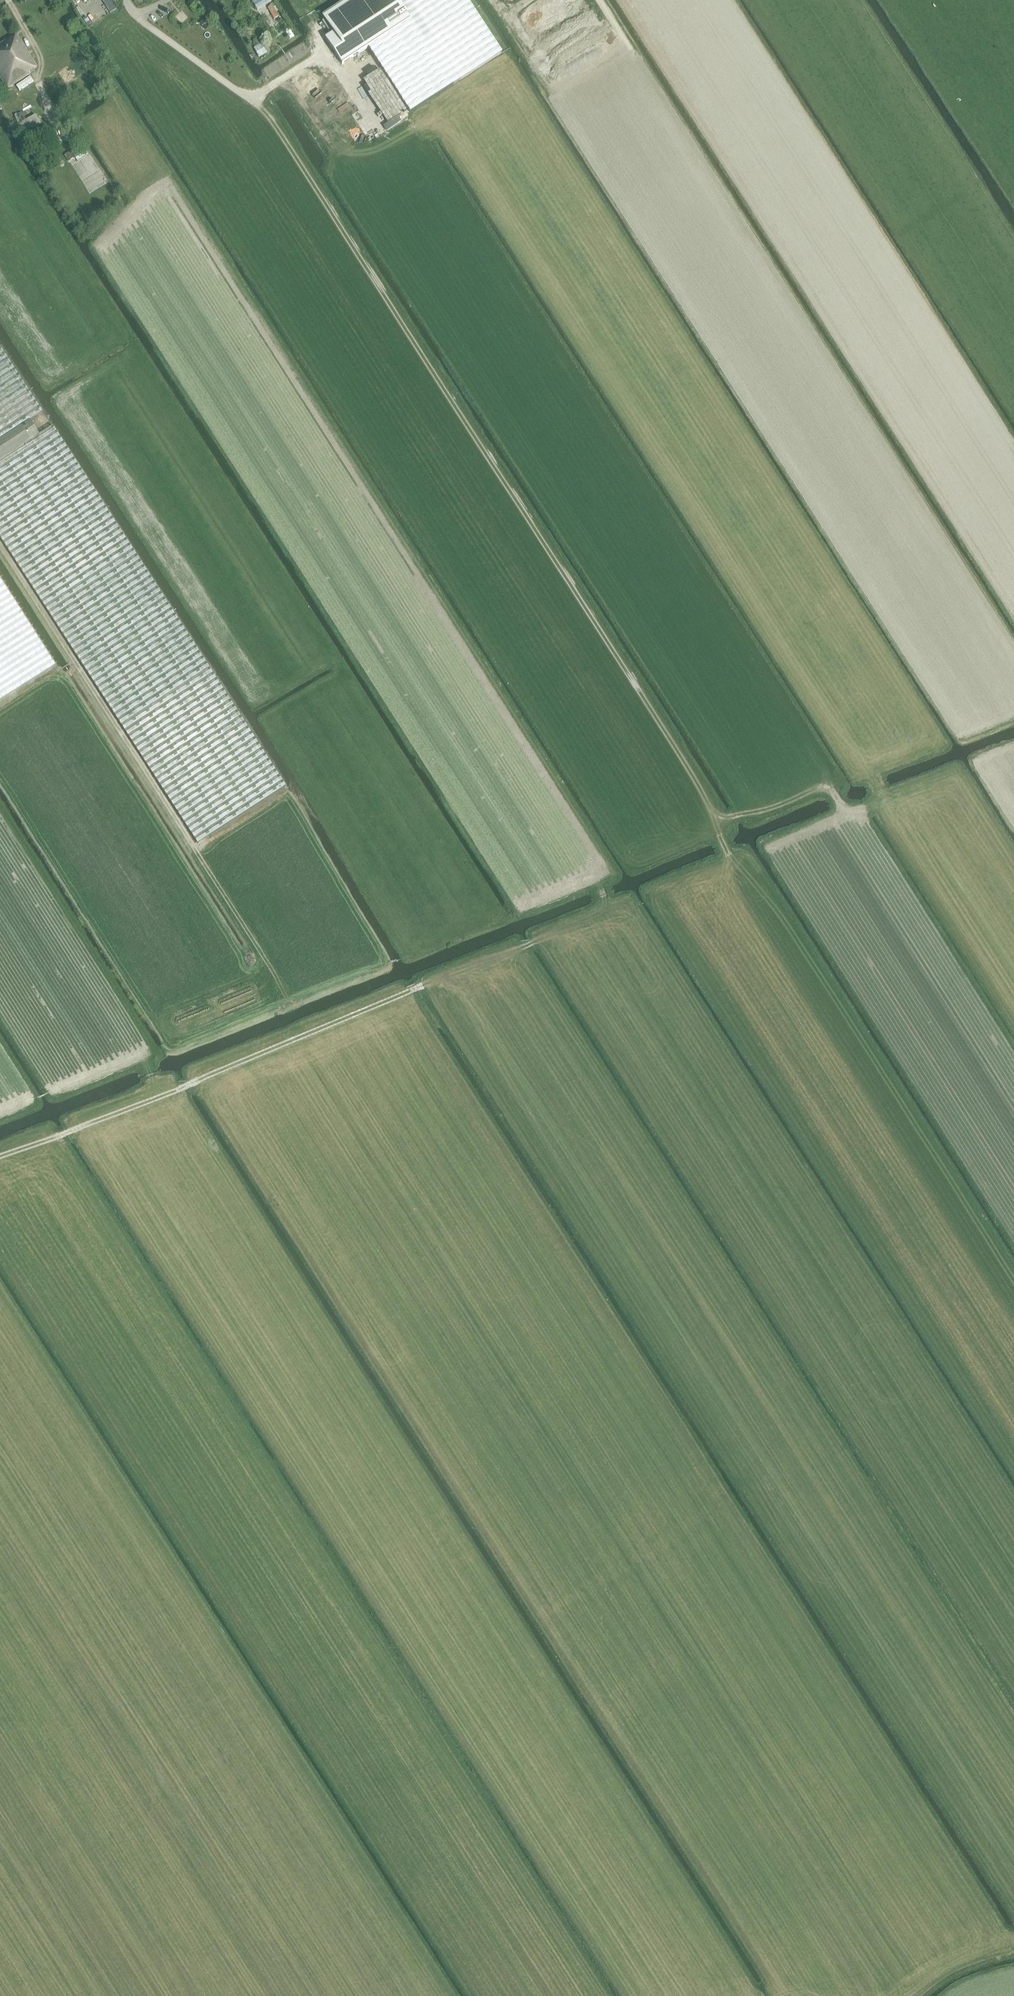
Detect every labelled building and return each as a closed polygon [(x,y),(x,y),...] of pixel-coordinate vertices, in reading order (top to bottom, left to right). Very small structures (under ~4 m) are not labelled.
[(111,13),(118,8),(113,0),(102,0),(111,13)] [(397,0),(347,0),(322,17),(333,33),(325,39),(332,49),(342,65),(367,48),(409,19),(397,0)] [(466,0),(397,0),(409,19),(452,84),(500,53),(466,0)] [(272,3),(267,6),(272,18),(278,16),(272,3)] [(452,84),(409,19),(367,48),(410,112),(452,84)] [(17,35),(0,46),(0,77),(7,89),(30,75),(29,73),(37,68),(17,35)] [(262,44),(254,49),(258,57),(266,53),(262,44)] [(23,135),(41,123),(35,115),(32,116),(28,109),(13,118),(18,125),(17,126),(23,135)] [(43,135),(38,127),(27,133),(33,141),(43,135)] [(30,420),(43,412),(0,346),(0,439),(30,420)] [(30,420),(0,439),(0,460),(39,435),(30,420)] [(53,426),(39,435),(0,460),(0,538),(76,655),(197,843),(286,786),(53,426)] [(55,664),(0,578),(0,700),(55,664)]
